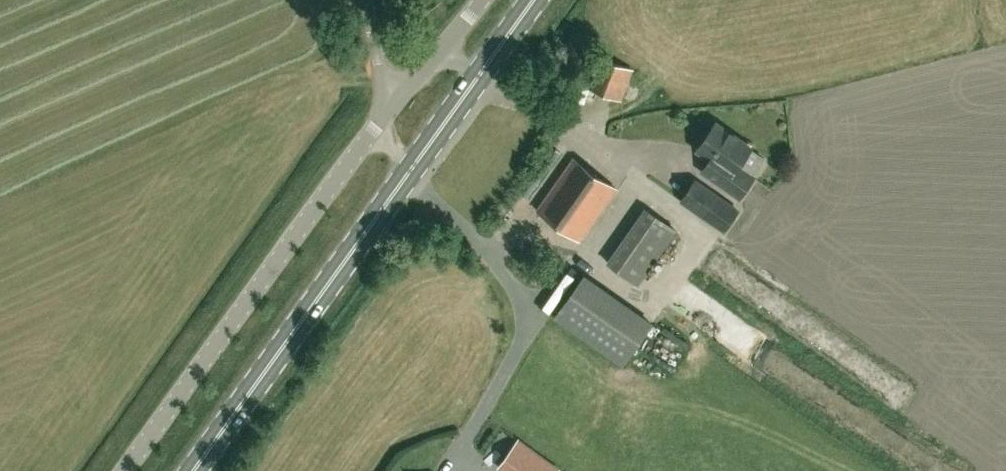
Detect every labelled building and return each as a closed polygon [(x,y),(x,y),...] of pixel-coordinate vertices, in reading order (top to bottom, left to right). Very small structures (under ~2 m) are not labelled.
[(621,100),(632,70),(598,57),(587,87),(621,100)] [(750,148),(715,123),(697,149),(718,164),(710,177),(739,197),(753,177),(737,166),(750,148)] [(580,240),(616,188),(572,158),(536,210),(580,240)] [(695,181),(682,200),(723,230),(737,210),(695,181)] [(646,209),(608,262),(638,283),(675,230),(646,209)] [(652,324),(584,276),(555,317),(623,365),(652,324)] [(519,442),(501,466),(507,470),(556,470),(557,470),(519,442)]
